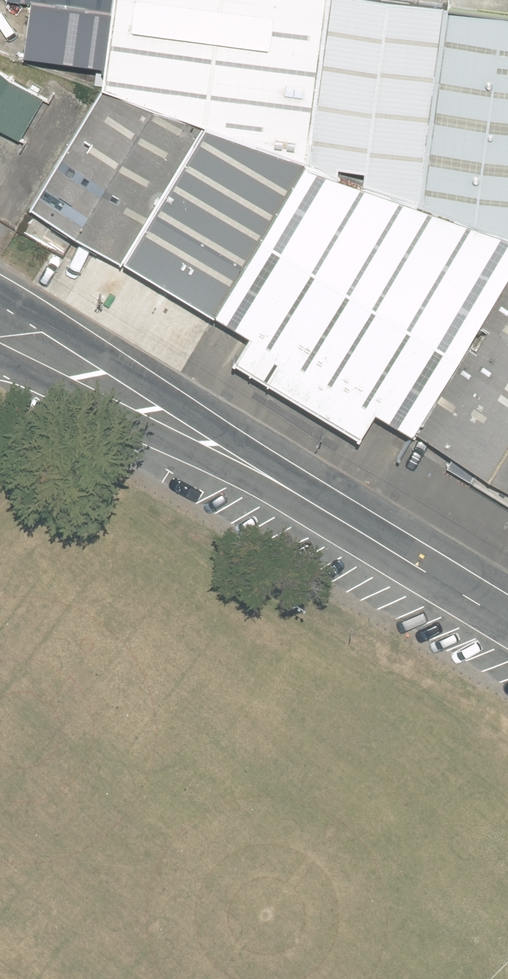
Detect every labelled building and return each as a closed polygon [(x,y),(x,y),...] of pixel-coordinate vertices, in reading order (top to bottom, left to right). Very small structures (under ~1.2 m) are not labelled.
[(106,69),(113,11),(34,0),(32,0),(31,3),(25,58),(106,69)] [(113,11),(115,0),(34,0),(113,11)] [(104,87),(207,125),(307,161),(330,0),(115,0),(113,11),(106,69),(104,87)] [(404,0),(330,0),(307,161),(421,203),(447,6),(404,0)] [(447,6),(421,203),(507,235),(507,14),(447,6)] [(19,140),(44,98),(0,72),(0,129),(19,140)] [(124,260),(207,125),(104,87),(31,208),(122,264),(124,260)] [(217,315),(307,161),(207,125),(124,260),(217,315)] [(507,281),(507,235),(421,203),(307,161),(217,315),(251,334),(235,361),(362,437),(378,411),(414,433),(415,431),(507,281)] [(415,431),(507,487),(507,281),(415,431)]
